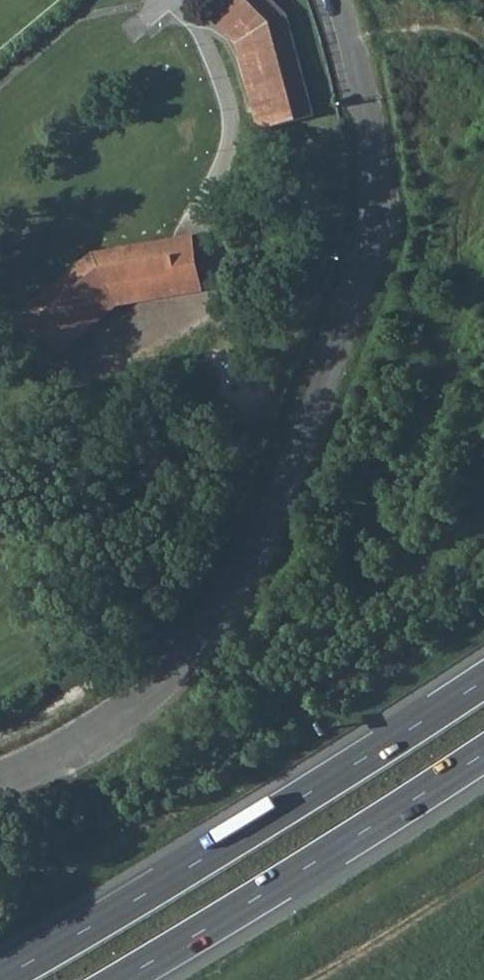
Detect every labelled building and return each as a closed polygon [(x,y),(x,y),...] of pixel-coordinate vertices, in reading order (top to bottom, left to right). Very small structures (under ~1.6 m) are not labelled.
[(274,97),(254,101),(262,130),(312,119),(302,70),(291,16),(274,0),(231,0),(213,20),(234,41),(250,24),(262,34),(274,97)] [(234,41),(239,46),(254,101),(274,97),(262,34),(250,24),(234,41)] [(179,268),(110,282),(56,325),(70,344),(120,306),(205,291),(195,233),(173,237),(179,268)] [(173,237),(92,251),(12,318),(48,362),(70,344),(56,325),(110,282),(179,268),(173,237)]
